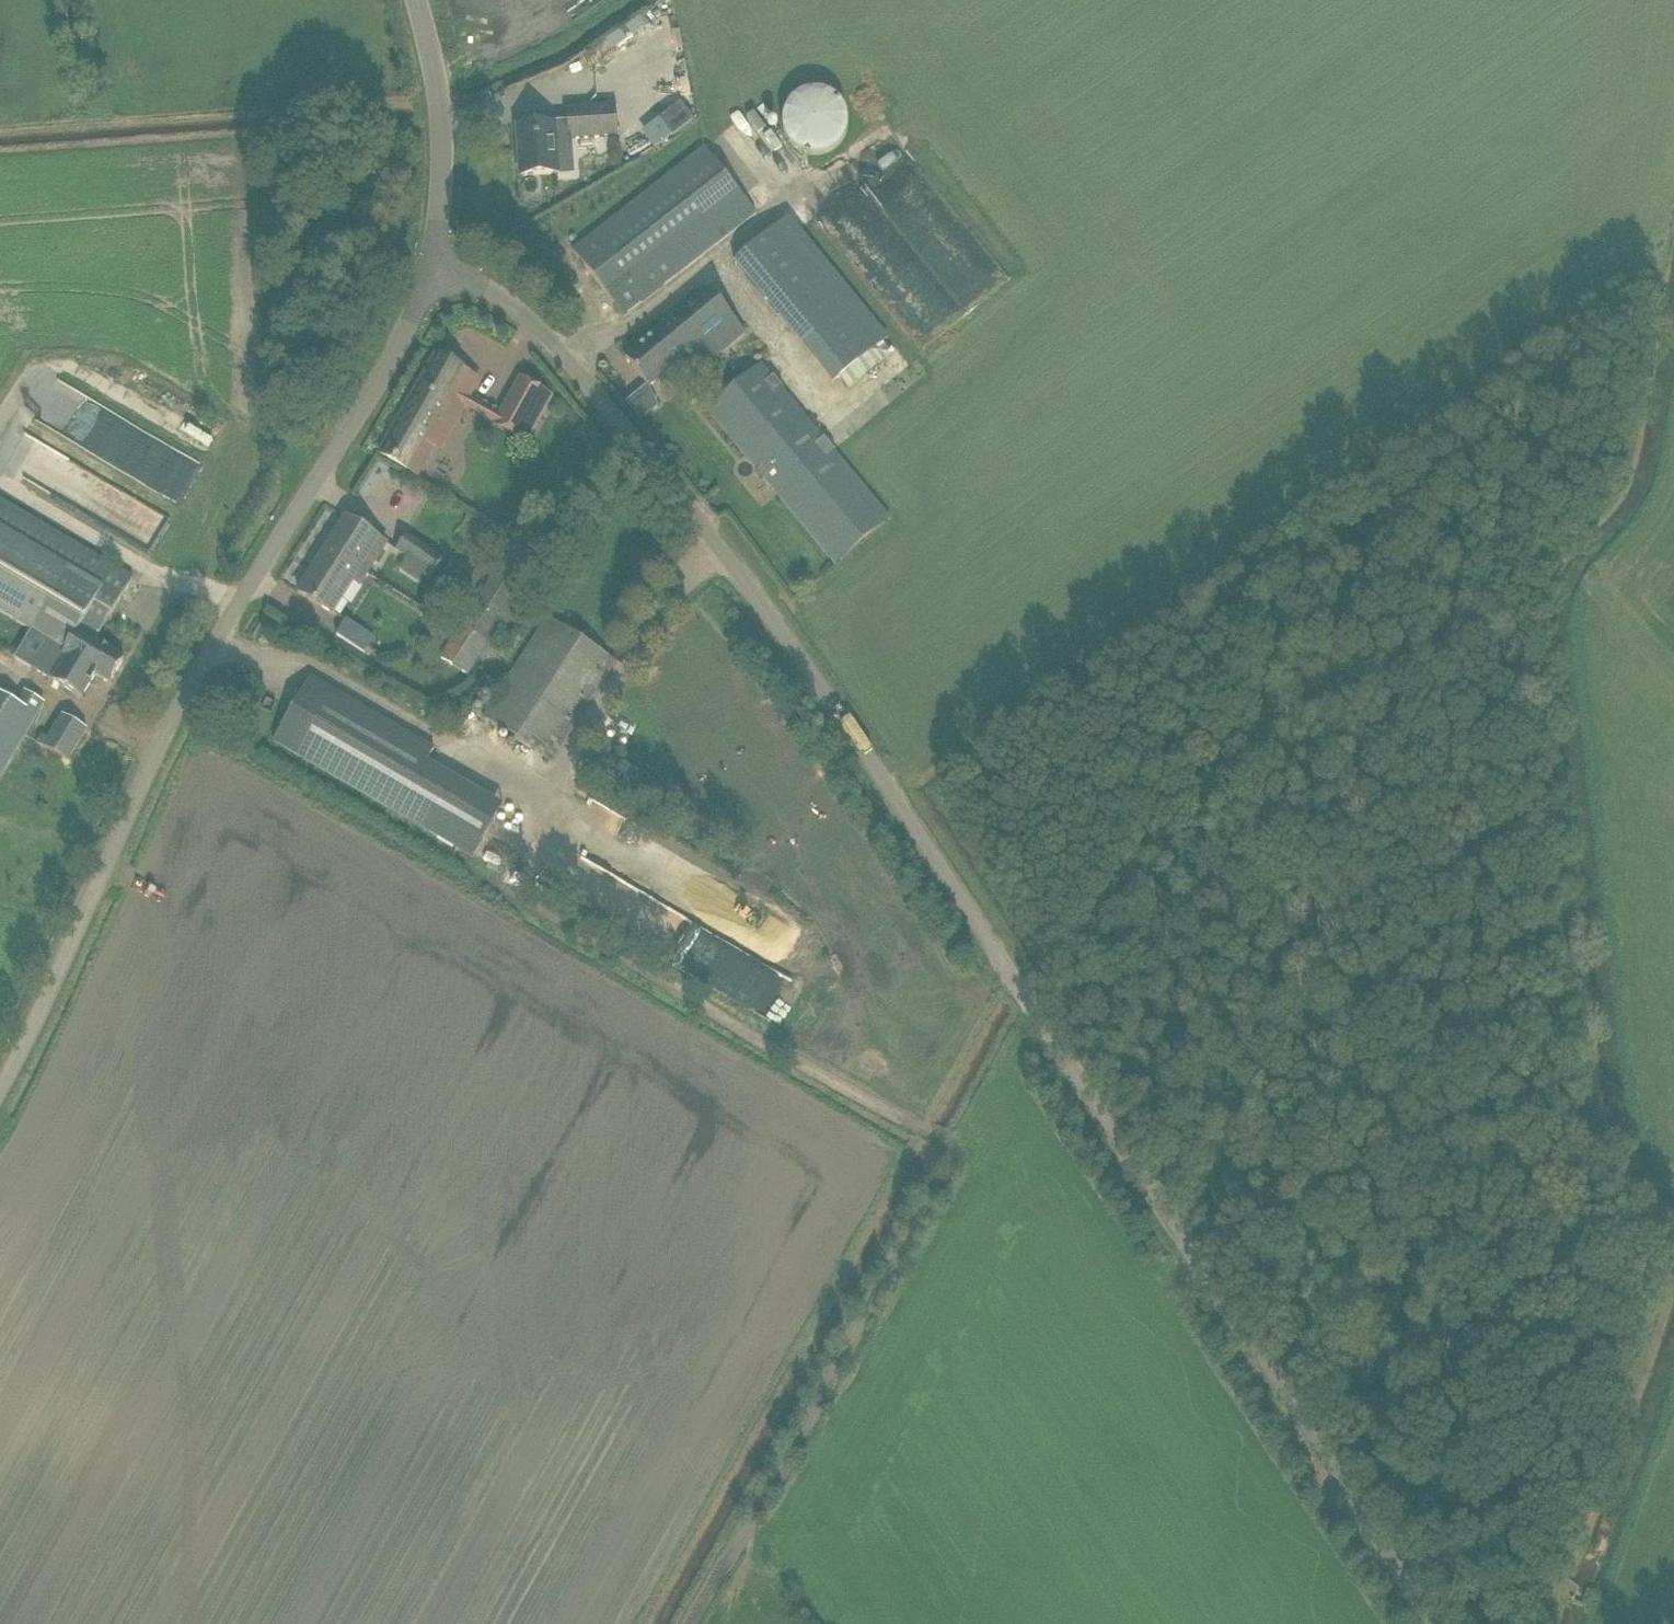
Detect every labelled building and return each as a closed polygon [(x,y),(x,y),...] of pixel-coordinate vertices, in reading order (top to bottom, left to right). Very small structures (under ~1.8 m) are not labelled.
[(846,141),(829,83),(777,99),(794,157),(846,141)] [(519,128),(522,176),(544,174),(559,173),(557,142),(617,138),(616,107),(567,110),(568,125),(541,126),(519,128)] [(572,251),(624,316),(753,213),(701,148),(572,251)] [(734,265),(810,356),(864,312),(788,220),(734,265)] [(625,359),(649,388),(680,362),(692,377),(745,334),(709,290),(625,359)] [(379,454),(398,465),(416,476),(463,396),(468,399),(479,380),(435,356),(379,454)] [(707,410),(835,564),(890,519),(762,365),(707,410)] [(189,456),(73,391),(52,428),(168,493),(189,456)] [(533,415),(512,403),(503,418),(524,430),(533,415)] [(168,514),(63,462),(48,493),(152,545),(168,514)] [(30,630),(14,658),(83,698),(96,676),(109,684),(124,659),(95,642),(132,577),(113,566),(0,501),(0,613),(30,630)] [(298,592),(332,614),(367,560),(373,564),(386,543),(345,518),(298,592)] [(406,557),(399,568),(418,581),(426,570),(432,575),(443,559),(407,535),(396,551),(406,557)] [(439,659),(473,680),(536,581),(502,561),(439,659)] [(336,634),(367,652),(376,636),(346,618),(336,634)] [(483,718),(552,762),(616,662),(548,618),(483,718)] [(273,741),(292,752),(456,847),(483,799),(424,765),(434,748),(330,687),(311,676),(273,741)] [(45,703),(26,692),(25,691),(17,703),(0,693),(0,777),(45,703)] [(36,743),(67,761),(87,729),(61,714),(48,737),(42,733),(36,743)]
